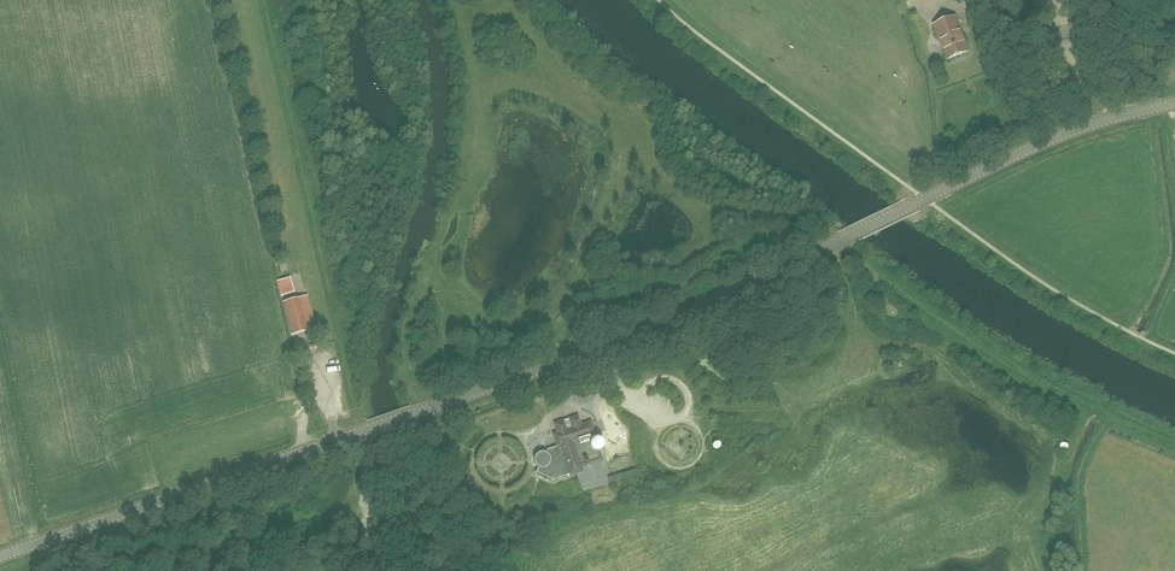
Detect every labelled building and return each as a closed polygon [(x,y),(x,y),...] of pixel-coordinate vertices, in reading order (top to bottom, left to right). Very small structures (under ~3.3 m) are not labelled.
[(935,25),(948,59),(968,51),(955,17),(935,25)] [(283,296),(293,293),(289,279),(279,282),(283,296)] [(315,328),(307,297),(284,303),(292,334),(315,328)] [(537,466),(538,467),(536,472),(552,480),(569,474),(570,476),(583,472),(581,467),(603,460),(599,451),(600,451),(601,450),(603,449),(604,447),(604,445),(605,444),(605,442),(604,441),(603,439),(602,438),(601,437),(598,436),(596,436),(591,421),(581,425),(578,416),(554,424),(557,433),(553,434),(557,446),(547,450),(545,453),(544,452),(543,452),(542,452),(540,452),(539,453),(538,454),(537,455),(536,456),(535,457),(535,458),(534,459),(534,461),(535,462),(535,463),(536,464),(536,466),(537,466)] [(606,481),(635,476),(634,470),(605,475),(606,481)]
